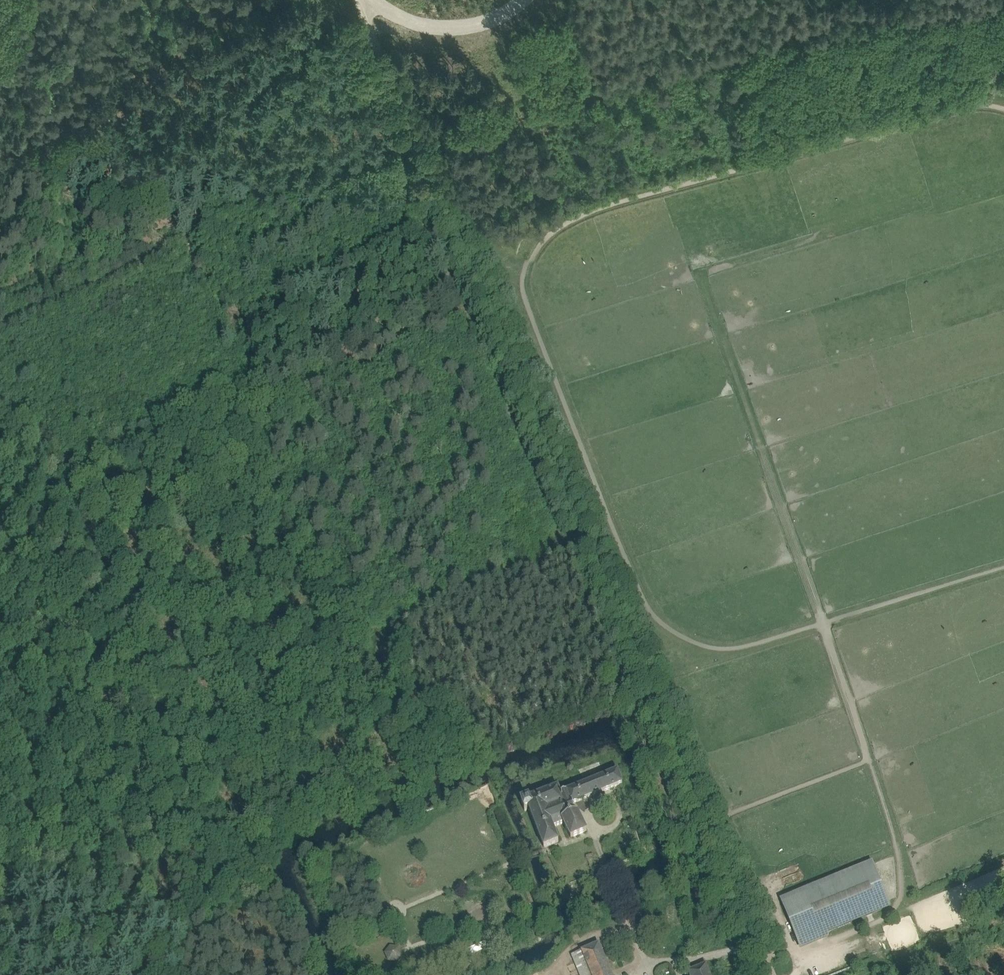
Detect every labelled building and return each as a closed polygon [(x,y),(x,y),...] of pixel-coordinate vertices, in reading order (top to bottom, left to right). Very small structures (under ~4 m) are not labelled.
[(558,788),(521,802),(525,811),(529,810),(542,844),(544,848),(559,842),(553,828),(564,824),(571,839),(587,832),(577,814),(576,815),(572,805),(622,784),(618,772),(561,795),(558,788)] [(871,866),(782,902),(799,944),(888,908),(871,866)] [(599,944),(581,951),(591,974),(612,974),(599,944)] [(581,951),(574,955),(582,974),(591,974),(581,951)] [(688,972),(690,974),(710,974),(706,965),(688,972)]
